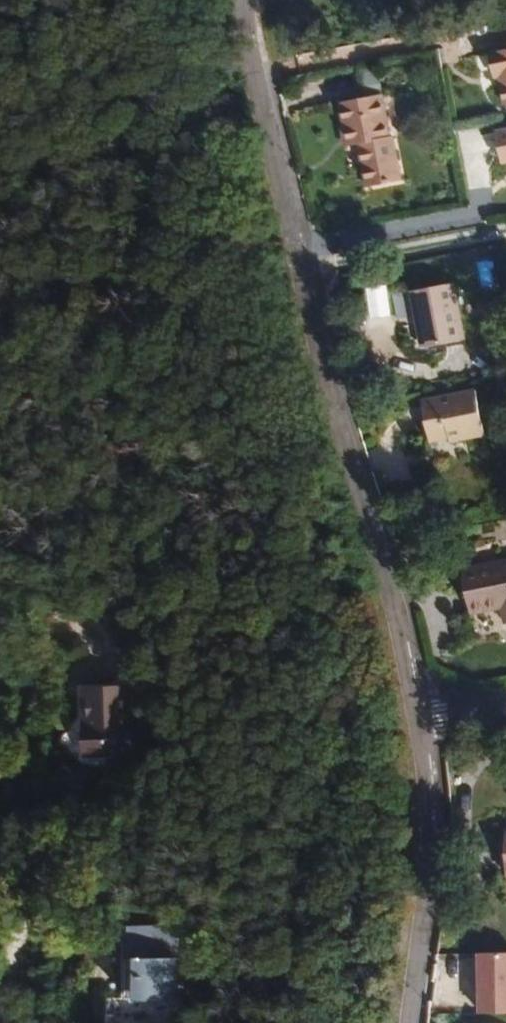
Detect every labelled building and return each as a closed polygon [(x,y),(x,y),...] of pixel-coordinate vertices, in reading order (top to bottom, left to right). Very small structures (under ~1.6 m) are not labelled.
[(490,52),(495,80),(500,79),(505,105),(505,49),(490,52)] [(355,145),(359,144),(390,137),(381,93),(340,103),(349,140),(354,139),(355,145)] [(496,132),(502,163),(505,162),(505,131),(496,132)] [(390,137),(359,144),(369,188),(402,181),(392,136),(390,137)] [(419,316),(426,349),(465,341),(454,284),(412,292),(416,317),(419,316)] [(477,391),(422,402),(431,443),(451,438),(463,436),(464,440),(486,435),(477,391)] [(464,440),(463,436),(451,438),(452,447),(465,445),(464,440)] [(463,575),(472,615),(503,608),(505,622),(505,562),(497,563),(498,568),(463,575)] [(498,568),(497,563),(463,570),(463,575),(498,568)] [(85,690),(86,755),(131,753),(128,690),(85,690)] [(478,949),(479,1010),(505,1010),(505,949),(478,949)] [(126,957),(126,1015),(158,1016),(158,999),(177,998),(176,958),(126,957)]
